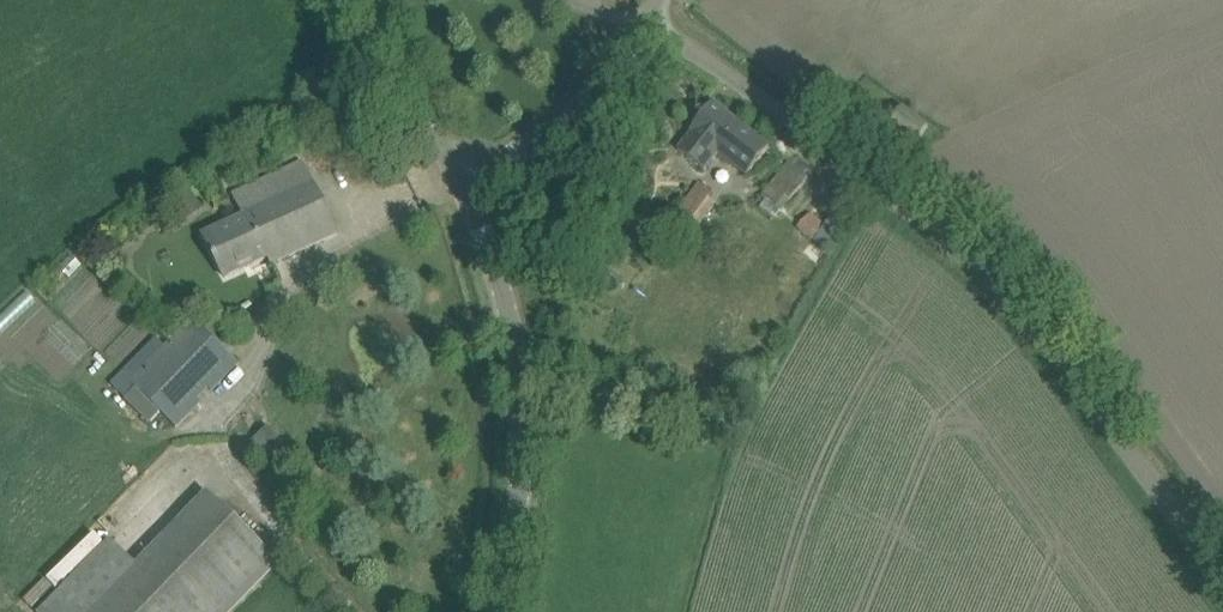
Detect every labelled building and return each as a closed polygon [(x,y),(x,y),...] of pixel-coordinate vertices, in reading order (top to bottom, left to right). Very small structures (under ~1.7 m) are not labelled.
[(678,150),(705,171),(719,155),(747,177),(770,147),(713,103),(692,130),(693,131),(678,150)] [(929,126),(903,108),(892,123),(918,141),(929,126)] [(235,193),(245,216),(205,234),(225,277),(269,257),(273,263),(339,233),(319,188),(316,190),(303,162),(235,193)] [(761,196),(780,212),(808,178),(790,162),(761,196)] [(679,224),(674,231),(687,241),(714,205),(708,200),(713,194),(699,183),(672,219),(679,224)] [(797,228),(813,240),(824,225),(809,213),(797,228)] [(212,392),(238,366),(196,325),(134,388),(176,429),(202,402),(198,399),(208,389),(212,392)] [(280,563),(207,492),(135,565),(109,539),(38,611),(232,611),(280,563)]
